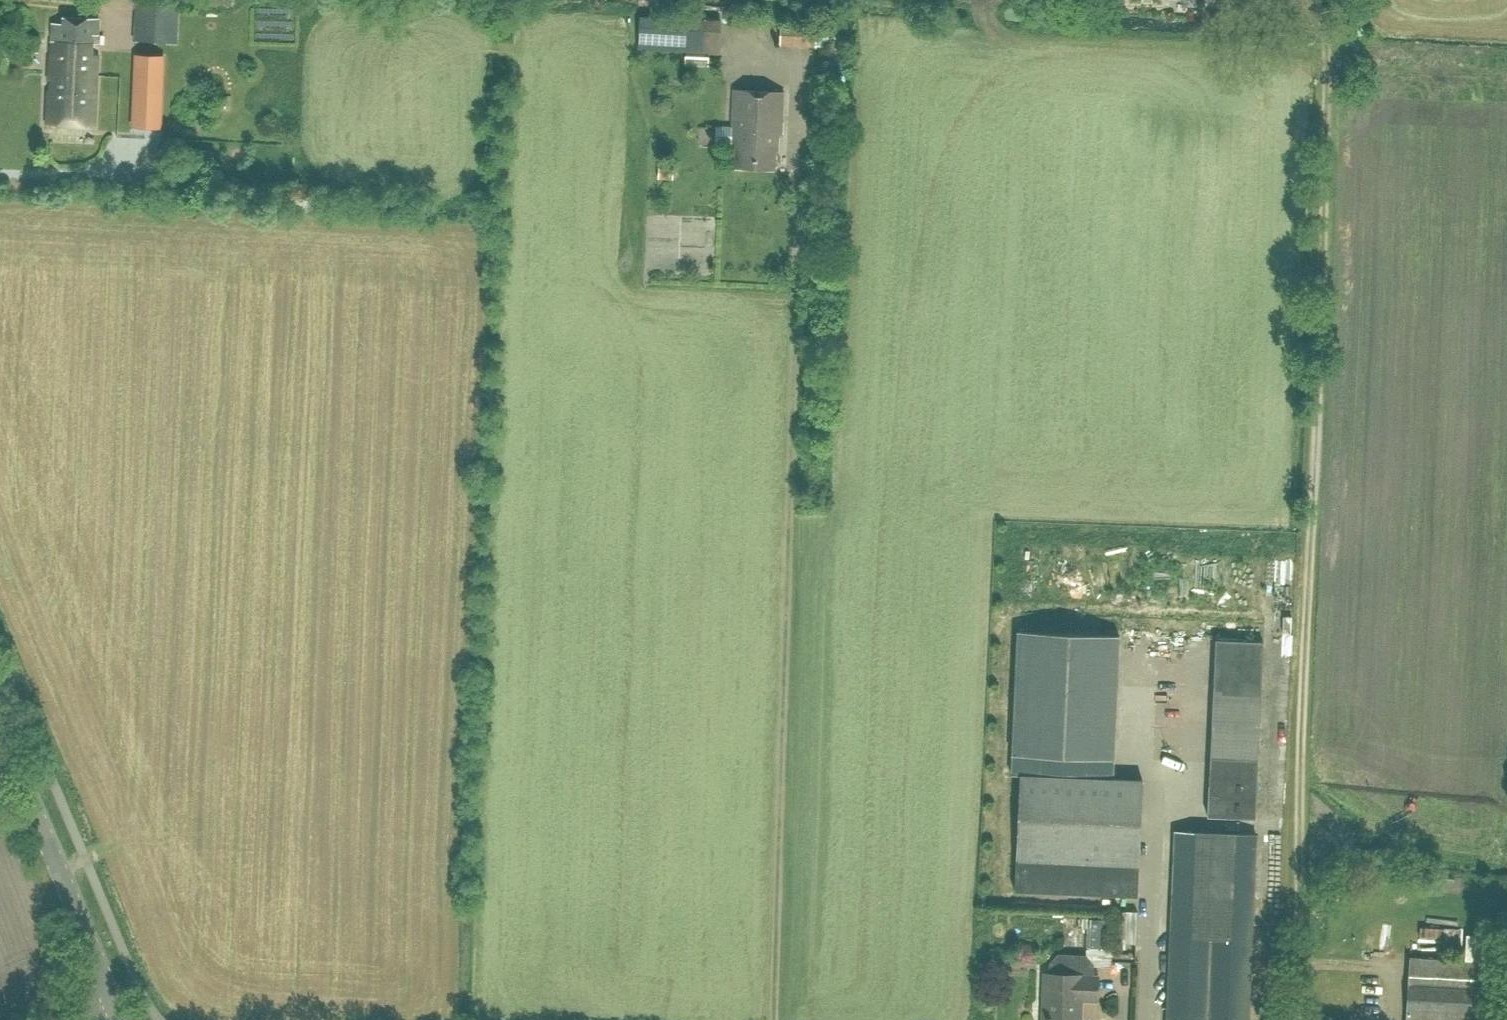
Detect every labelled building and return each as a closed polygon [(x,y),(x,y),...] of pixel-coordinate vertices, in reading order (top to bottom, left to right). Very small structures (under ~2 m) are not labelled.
[(178,0),(134,0),(132,40),(175,42),(178,0)] [(721,20),(720,19),(720,15),(704,14),(703,18),(640,15),(638,47),(719,52),(721,20)] [(94,125),(97,54),(91,54),(91,43),(97,43),(98,18),(63,16),(62,23),(52,22),(51,57),(50,57),(47,123),(94,125)] [(781,24),(780,44),(817,45),(818,26),(781,24)] [(39,37),(27,36),(26,51),(38,51),(39,37)] [(124,126),(152,127),(155,55),(127,54),(124,126)] [(735,166),(775,168),(776,151),(778,151),(779,134),(782,134),(784,92),(734,89),(731,143),(736,143),(735,166)] [(1118,640),(1064,637),(1018,635),(1011,774),(1020,775),(1111,780),(1118,640)] [(1262,661),(1263,641),(1215,639),(1214,659),(1262,661)] [(1261,681),(1262,661),(1214,659),(1213,678),(1261,681)] [(1260,700),(1261,681),(1213,678),(1212,698),(1260,700)] [(1260,720),(1260,700),(1212,698),(1212,718),(1260,720)] [(1259,740),(1260,720),(1212,718),(1211,737),(1259,740)] [(1258,759),(1259,740),(1211,737),(1210,757),(1258,759)] [(1257,779),(1258,759),(1210,757),(1209,777),(1257,779)] [(1111,780),(1020,775),(1014,891),(1135,897),(1141,781),(1111,780)] [(1256,799),(1257,779),(1209,777),(1208,796),(1256,799)] [(1255,818),(1256,799),(1208,796),(1207,816),(1255,818)] [(1174,830),(1167,1019),(1246,1019),(1253,833),(1174,830)] [(1130,916),(1078,914),(1076,949),(1128,952),(1130,916)] [(1426,936),(1445,934),(1444,923),(1425,925),(1426,936)] [(1093,975),(1093,964),(1085,955),(1080,954),(1059,953),(1049,963),(1049,972),(1044,972),(1043,1000),(1046,1000),(1046,1019),(1080,1019),(1080,1002),(1097,1002),(1097,990),(1098,975),(1093,975)] [(1504,962),(1408,957),(1405,1019),(1500,1019),(1504,962)]
